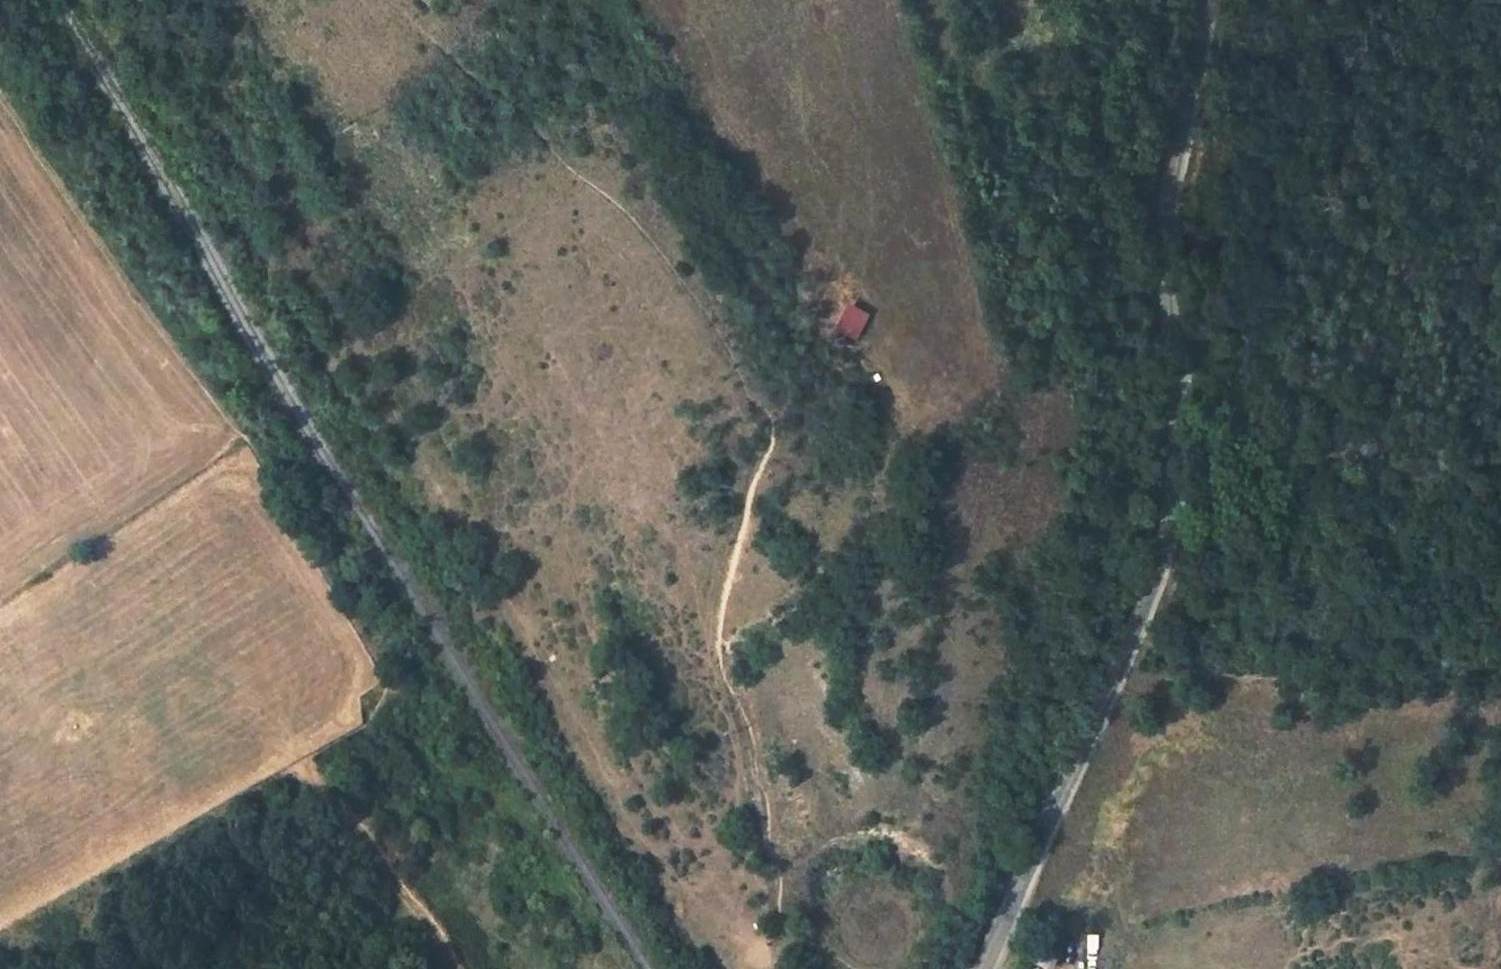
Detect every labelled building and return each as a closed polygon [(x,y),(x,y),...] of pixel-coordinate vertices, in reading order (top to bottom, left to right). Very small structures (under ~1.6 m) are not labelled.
[(852,339),(866,311),(841,299),(827,327),(852,339)] [(1390,580),(1407,580),(1407,569),(1389,567),(1390,580)]
